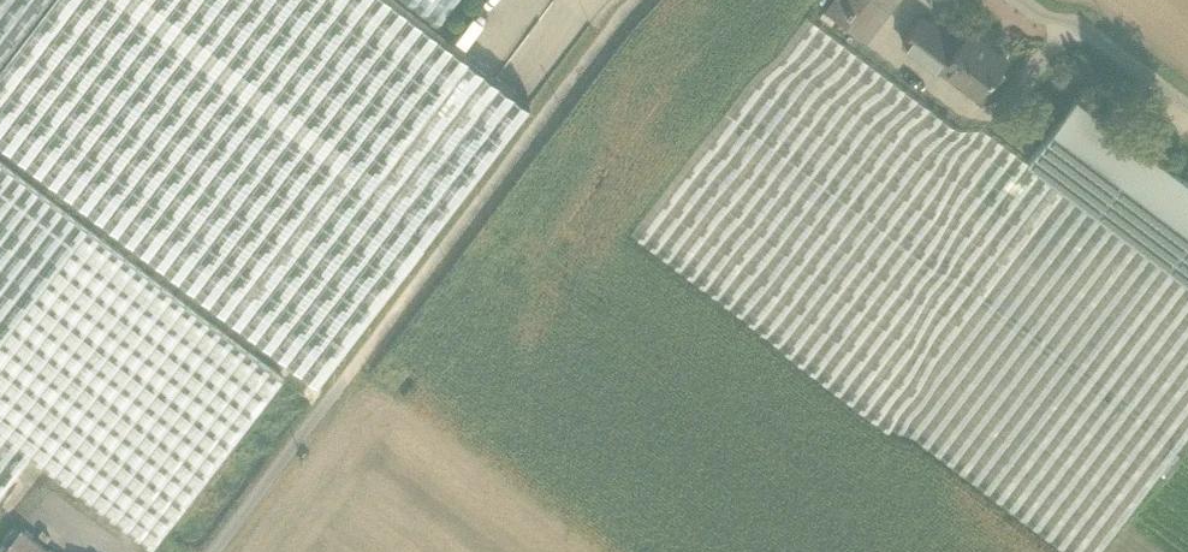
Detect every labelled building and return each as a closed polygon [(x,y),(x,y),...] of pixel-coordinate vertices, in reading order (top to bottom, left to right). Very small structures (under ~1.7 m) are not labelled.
[(417,0),(42,0),(0,55),(0,124),(320,368),(534,89),(440,17),(417,0)] [(42,0),(0,0),(0,55),(42,0)] [(440,17),(453,0),(417,0),(440,17)] [(814,0),(802,0),(631,227),(1064,551),(1102,551),(1187,438),(1187,280),(1028,160),(814,0)] [(866,17),(879,0),(845,0),(866,17)] [(933,0),(919,0),(904,20),(941,48),(945,42),(943,40),(959,20),(933,0)] [(1007,36),(969,6),(959,20),(943,40),(945,42),(981,70),(1007,36)] [(1076,96),(1028,160),(1187,280),(1187,180),(1076,96)] [(29,441),(155,535),(283,373),(0,152),(0,419),(29,441)] [(0,419),(0,480),(29,441),(0,419)] [(22,518),(4,542),(17,551),(66,551),(22,518)] [(4,542),(0,547),(0,551),(17,551),(4,542)]
